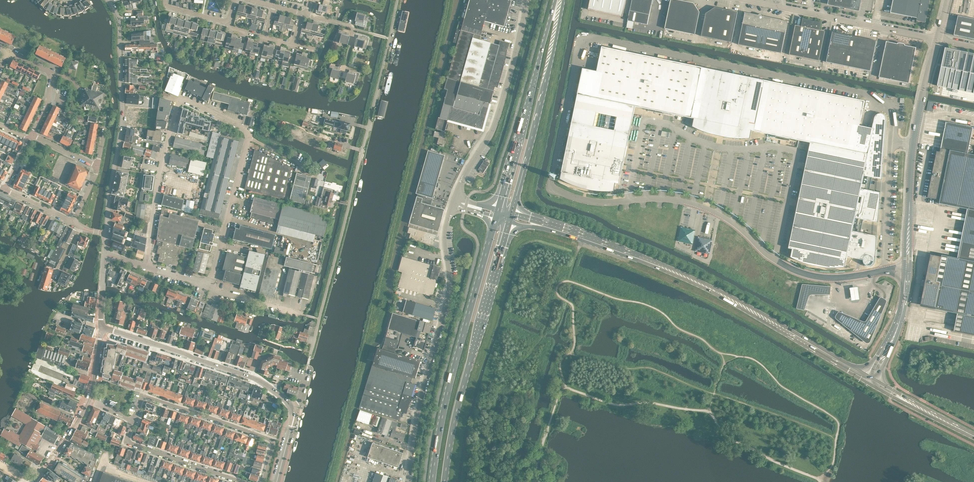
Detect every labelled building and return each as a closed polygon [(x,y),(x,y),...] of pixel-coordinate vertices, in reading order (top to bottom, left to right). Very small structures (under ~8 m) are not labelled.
[(50,12),(54,3),(54,4),(51,2),(52,1),(50,0),(43,8),(47,11),(47,10),(50,11),(49,12),(50,12)] [(80,1),(85,10),(89,7),(88,7),(90,5),(91,5),(86,0),(83,0),(83,1),(82,0),(80,1)] [(122,1),(122,3),(124,9),(128,8),(128,10),(134,9),(132,3),(141,1),(141,0),(143,0),(127,0),(122,1)] [(463,22),(462,25),(482,31),(484,21),(504,27),(511,0),(469,0),(463,22)] [(623,16),(626,0),(590,0),(590,2),(591,2),(590,3),(588,9),(623,16)] [(627,24),(626,27),(628,28),(628,30),(631,30),(631,28),(632,28),(634,22),(647,24),(652,4),(653,0),(632,0),(628,20),(627,24)] [(695,35),(700,12),(694,3),(680,0),(671,0),(669,8),(665,28),(695,35)] [(849,8),(855,9),(856,9),(858,9),(859,7),(859,6),(861,0),(850,0),(849,8)] [(891,13),(917,18),(916,21),(917,21),(917,20),(925,22),(930,0),(893,0),(891,13)] [(77,3),(75,4),(79,13),(83,12),(83,11),(83,12),(82,11),(85,9),(85,10),(80,1),(80,2),(78,4),(77,3)] [(330,4),(323,2),(322,5),(317,4),(316,13),(322,15),(323,12),(327,13),(328,7),(329,7),(330,4)] [(56,14),(57,15),(59,5),(59,6),(56,5),(56,4),(54,3),(50,12),(54,14),(54,13),(57,14),(56,14)] [(72,5),(70,5),(71,15),(76,15),(76,14),(78,13),(79,13),(75,4),(75,5),(73,6),(72,5)] [(241,16),(246,18),(248,9),(244,8),(245,6),(239,4),(235,19),(238,20),(241,16)] [(701,36),(731,42),(738,12),(733,11),(715,7),(706,13),(701,36)] [(252,23),(254,24),(258,9),(252,8),(252,10),(248,9),(246,18),(251,19),(252,23)] [(258,9),(254,24),(256,25),(259,21),(265,23),(267,14),(263,13),(264,11),(258,9)] [(398,31),(405,33),(409,13),(402,11),(398,31)] [(355,21),(359,22),(358,25),(365,27),(367,21),(364,20),(365,15),(357,13),(357,12),(355,21)] [(738,44),(781,53),(782,51),(789,14),(788,21),(764,16),(763,15),(762,14),(760,14),(759,14),(758,15),(744,12),(745,12),(743,23),(742,23),(743,23),(738,44)] [(280,31),(282,31),(286,17),(280,15),(279,18),(276,17),(273,25),(279,26),(280,31)] [(954,35),(973,39),(973,19),(958,15),(954,35)] [(138,19),(131,19),(131,25),(136,25),(136,26),(141,26),(146,26),(146,23),(144,23),(144,20),(148,20),(148,16),(138,16),(138,19)] [(165,30),(173,32),(177,19),(176,19),(174,18),(174,17),(169,16),(165,30)] [(286,17),(282,31),(284,32),(287,28),(292,30),(295,22),(291,21),(292,18),(286,17)] [(173,32),(180,34),(184,21),(181,20),(181,19),(177,18),(176,19),(177,19),(173,32)] [(813,21),(809,20),(807,19),(805,19),(803,18),(801,26),(799,26),(795,25),(789,55),(819,61),(825,31),(823,30),(820,30),(821,21),(819,21),(818,21),(816,21),(814,21),(813,21)] [(188,36),(188,34),(191,23),(188,22),(189,21),(184,20),(184,21),(180,34),(188,36)] [(191,23),(188,34),(197,36),(197,37),(198,31),(197,30),(198,25),(194,23),(194,22),(191,21),(191,23)] [(462,25),(463,22),(458,21),(453,42),(457,43),(447,78),(460,82),(491,90),(492,86),(496,87),(509,43),(499,40),(498,45),(479,40),(482,31),(462,25)] [(307,38),(309,38),(313,24),(307,22),(307,25),(303,24),(301,32),(306,33),(307,38)] [(313,24),(309,38),(311,39),(314,36),(323,38),(324,34),(321,34),(322,29),(318,28),(319,25),(313,24)] [(207,42),(210,31),(211,31),(211,29),(206,28),(206,29),(203,29),(200,40),(207,42)] [(11,45),(16,36),(0,29),(0,39),(11,45)] [(215,44),(218,32),(218,33),(218,31),(215,31),(215,32),(214,31),(214,30),(211,29),(211,31),(210,31),(207,42),(208,42),(215,44)] [(336,41),(339,42),(339,43),(339,42),(347,44),(347,45),(350,37),(346,35),(347,32),(339,30),(336,41)] [(833,31),(826,62),(870,71),(877,41),(873,40),(856,38),(852,38),(852,35),(842,33),(843,30),(838,30),(838,32),(833,31)] [(150,36),(147,35),(147,31),(132,33),(132,39),(131,39),(131,40),(137,39),(137,40),(139,40),(139,43),(150,43),(150,36)] [(221,33),(218,33),(218,32),(215,44),(222,46),(226,33),(221,32),(221,33)] [(225,48),(233,50),(237,35),(232,34),(231,38),(228,37),(225,48)] [(239,49),(242,50),(244,42),(244,44),(241,43),(242,39),(237,38),(237,36),(237,35),(233,50),(235,51),(238,52),(238,51),(239,51),(239,49)] [(354,47),(355,46),(362,48),(362,49),(363,49),(363,48),(366,49),(369,38),(361,36),(360,39),(356,38),(354,47)] [(249,55),(250,55),(253,40),(248,38),(247,42),(244,42),(242,50),(243,48),(246,49),(245,51),(248,52),(250,53),(249,55)] [(255,53),(258,54),(260,48),(257,47),(258,43),(253,42),(254,40),(253,40),(250,55),(251,55),(255,56),(255,55),(255,53)] [(899,43),(897,43),(898,43),(898,44),(887,41),(886,41),(879,77),(909,83),(916,47),(905,45),(903,44),(901,43),(899,43)] [(264,59),(266,59),(270,44),(269,46),(264,45),(263,49),(260,48),(258,54),(261,55),(261,57),(264,58),(264,59)] [(272,56),(275,56),(277,50),(274,49),(275,45),(270,44),(266,59),(267,57),(268,57),(272,58),(272,57),(272,56)] [(36,54),(62,67),(66,59),(40,46),(36,54)] [(577,96),(563,168),(562,172),(561,179),(565,182),(571,184),(576,186),(581,188),(587,189),(592,190),(597,191),(603,191),(607,191),(610,191),(614,191),(632,106),(633,106),(650,109),(662,112),(693,118),(694,118),(694,119),(704,121),(703,128),(740,136),(742,129),(752,131),(752,130),(753,131),(776,136),(776,135),(789,138),(813,143),(814,143),(791,257),(796,259),(801,262),(806,264),(812,265),(817,266),(823,267),(828,268),(834,268),(837,268),(841,267),(845,267),(846,260),(847,256),(859,259),(863,260),(863,261),(864,263),(865,265),(867,266),(869,266),(871,266),(873,265),(874,264),(875,262),(877,236),(864,233),(853,231),(855,218),(867,220),(878,222),(880,192),(873,191),(861,188),(861,187),(862,182),(864,175),(872,177),(881,179),(886,120),(886,118),(886,117),(884,115),(882,114),(880,113),(878,114),(876,115),(875,116),(874,118),(873,123),(872,128),(871,128),(860,125),(865,101),(763,80),(704,68),(704,67),(602,46),(597,71),(583,68),(577,96)] [(277,50),(275,56),(278,57),(278,59),(278,60),(281,61),(283,61),(286,48),(281,47),(280,51),(277,50)] [(282,65),(289,67),(290,62),(291,63),(293,56),(290,56),(291,52),(286,50),(286,48),(283,61),(282,65)] [(973,93),(973,54),(946,48),(943,64),(942,63),(941,67),(942,67),(938,86),(973,93)] [(297,67),(299,68),(302,53),(302,55),(297,53),(296,57),(293,56),(291,63),(294,64),(294,65),(294,66),(297,67)] [(302,53),(299,68),(300,68),(303,69),(305,69),(307,70),(307,69),(308,66),(311,67),(313,60),(310,60),(310,59),(307,58),(308,54),(302,53)] [(10,66),(16,69),(19,63),(13,60),(10,66)] [(78,63),(71,61),(69,68),(76,70),(78,63)] [(16,69),(21,72),(24,65),(19,63),(16,69)] [(21,72),(27,74),(30,68),(24,65),(21,72)] [(327,76),(330,77),(338,79),(338,80),(341,71),(337,70),(337,67),(330,65),(327,76)] [(27,74),(32,77),(35,71),(30,68),(27,74)] [(35,71),(32,77),(37,79),(40,73),(35,71)] [(345,81),(353,83),(354,83),(357,84),(359,73),(352,71),(351,74),(347,73),(345,81)] [(383,91),(388,93),(393,72),(389,71),(383,91)] [(171,77),(170,78),(177,81),(183,83),(185,78),(181,77),(181,76),(182,75),(181,74),(178,72),(177,73),(177,75),(172,73),(171,76),(171,77)] [(170,78),(165,91),(172,94),(177,81),(172,79),(170,78)] [(460,82),(447,78),(444,89),(447,90),(439,118),(438,118),(435,129),(444,131),(447,120),(482,130),(493,91),(491,90),(460,82)] [(184,90),(201,98),(207,85),(195,79),(194,82),(190,80),(184,90)] [(0,84),(0,85),(11,90),(12,88),(7,86),(8,83),(2,80),(0,84)] [(177,81),(172,94),(178,96),(183,83),(177,81)] [(125,93),(133,94),(134,89),(134,86),(128,85),(127,87),(126,86),(125,93)] [(202,99),(209,102),(212,94),(211,93),(214,88),(208,85),(202,99)] [(81,105),(100,110),(104,93),(95,91),(96,87),(93,86),(92,90),(85,88),(81,105)] [(229,104),(227,110),(247,115),(250,103),(240,101),(241,99),(214,92),(212,99),(229,104)] [(144,96),(127,94),(127,103),(138,105),(139,101),(144,101),(144,96)] [(30,105),(37,109),(38,107),(38,106),(39,105),(39,104),(31,100),(30,100),(28,98),(27,100),(31,102),(32,103),(30,105)] [(157,119),(168,120),(174,102),(160,98),(157,119)] [(384,118),(388,103),(381,101),(377,116),(384,118)] [(128,107),(127,114),(150,116),(150,108),(128,107)] [(27,112),(26,115),(33,118),(35,113),(24,108),(23,109),(27,112)] [(179,122),(177,133),(183,134),(186,124),(186,123),(203,127),(202,130),(209,131),(211,122),(210,122),(209,121),(205,119),(203,118),(194,114),(194,113),(192,113),(188,111),(183,108),(182,111),(182,114),(181,118),(180,122),(179,122)] [(51,110),(49,115),(60,120),(61,118),(57,116),(58,113),(51,110)] [(23,121),(22,124),(28,127),(31,122),(19,117),(18,118),(23,121)] [(127,118),(126,125),(134,126),(134,127),(145,128),(145,126),(145,119),(135,118),(127,118)] [(325,118),(323,124),(334,126),(335,123),(338,123),(337,128),(341,129),(340,132),(346,134),(347,130),(348,130),(348,129),(349,129),(350,127),(349,127),(349,124),(342,122),(339,121),(339,122),(335,121),(325,118)] [(47,119),(45,124),(60,131),(61,129),(52,125),(54,122),(47,119)] [(167,121),(156,120),(156,129),(165,129),(167,121)] [(973,335),(973,155),(968,153),(973,127),(950,122),(946,122),(941,148),(940,148),(940,151),(937,151),(927,197),(940,200),(939,203),(967,209),(966,217),(961,242),(958,258),(942,255),(942,256),(931,254),(926,280),(927,280),(922,305),(935,307),(935,309),(958,313),(956,321),(954,331),(973,335)] [(45,124),(43,128),(49,131),(51,129),(55,131),(59,133),(60,131),(45,124)] [(49,131),(43,128),(40,133),(52,138),(53,136),(48,134),(49,131)] [(148,130),(146,139),(161,142),(161,141),(162,137),(162,132),(161,132),(161,131),(162,131),(162,130),(161,130),(156,130),(155,131),(148,130)] [(445,141),(443,141),(444,139),(446,134),(435,131),(433,136),(437,137),(439,137),(437,144),(443,146),(443,147),(445,141)] [(60,142),(65,145),(70,134),(68,132),(66,137),(63,136),(60,142)] [(199,213),(219,218),(239,142),(220,137),(220,134),(213,132),(207,157),(214,158),(199,213)] [(0,140),(0,142),(4,144),(8,135),(4,133),(0,140)] [(8,135),(4,144),(9,146),(13,137),(8,135)] [(126,135),(125,141),(136,143),(136,140),(139,140),(139,137),(137,137),(126,135)] [(13,137),(9,146),(13,148),(18,139),(13,137)] [(173,147),(199,153),(201,144),(176,137),(173,147)] [(18,139),(13,148),(18,150),(22,142),(18,139)] [(330,148),(334,149),(335,149),(335,151),(338,152),(338,150),(340,151),(340,150),(342,149),(341,147),(342,145),(332,141),(330,148)] [(132,152),(144,155),(150,157),(150,158),(155,159),(157,152),(152,150),(152,151),(146,149),(136,146),(136,145),(132,144),(124,142),(123,148),(132,151),(132,152)] [(244,189),(283,199),(291,167),(255,149),(244,189)] [(417,197),(416,196),(409,223),(438,231),(444,209),(429,205),(431,198),(432,198),(445,155),(428,150),(416,193),(417,194),(417,197)] [(169,164),(189,169),(191,159),(172,154),(169,164)] [(8,155),(6,160),(12,164),(15,158),(8,155)] [(209,163),(206,163),(192,159),(188,172),(203,175),(203,174),(206,175),(209,163)] [(484,160),(479,167),(478,169),(480,171),(479,172),(481,173),(482,172),(483,173),(490,163),(484,160)] [(65,184),(81,191),(81,190),(81,188),(82,188),(82,187),(87,174),(88,174),(89,174),(89,173),(88,173),(89,171),(90,171),(89,171),(90,170),(74,163),(72,167),(74,168),(68,181),(67,180),(65,184)] [(21,172),(20,174),(28,178),(31,173),(22,169),(21,172)] [(117,171),(112,194),(124,197),(129,174),(117,171)] [(290,200),(304,204),(311,177),(297,173),(290,200)] [(18,177),(17,178),(26,183),(28,178),(20,174),(18,177)] [(48,178),(57,183),(59,179),(49,174),(48,178)] [(151,176),(144,175),(142,189),(149,190),(151,190),(151,186),(152,186),(152,184),(151,184),(152,182),(152,180),(153,176),(151,175),(151,176)] [(16,182),(15,183),(24,187),(26,183),(17,178),(16,182)] [(15,183),(13,188),(19,191),(22,192),(24,187),(15,183)] [(37,186),(32,195),(37,197),(42,188),(37,186)] [(335,190),(323,187),(321,197),(318,197),(315,206),(327,209),(327,205),(330,206),(335,190)] [(42,188),(37,197),(42,199),(45,193),(46,190),(42,188)] [(45,193),(42,199),(46,201),(51,193),(46,190),(45,193)] [(69,191),(67,196),(76,200),(77,199),(78,196),(69,191)] [(51,193),(46,201),(47,202),(51,204),(56,195),(51,193)] [(162,205),(182,210),(184,200),(176,198),(177,196),(173,195),(172,197),(164,195),(162,205)] [(6,207),(7,207),(12,198),(7,196),(4,203),(2,206),(6,208),(6,207)] [(67,196),(65,201),(74,205),(74,204),(76,200),(67,196)] [(114,210),(120,211),(122,205),(127,206),(129,199),(116,196),(114,203),(115,203),(114,210)] [(283,205),(254,197),(250,212),(252,212),(250,218),(251,218),(251,217),(274,223),(275,218),(279,219),(283,205)] [(12,198),(7,207),(9,208),(10,206),(13,208),(17,201),(12,198)] [(65,201),(63,205),(71,209),(74,205),(65,201)] [(144,202),(143,202),(139,202),(138,201),(136,218),(144,219),(146,205),(144,204),(144,202)] [(13,211),(16,212),(21,215),(26,205),(22,203),(21,204),(17,202),(13,211)] [(63,205),(60,210),(69,214),(71,210),(71,209),(63,205)] [(329,217),(283,205),(279,219),(278,225),(323,237),(329,217)] [(23,220),(25,221),(32,208),(27,206),(24,214),(25,214),(23,220)] [(29,217),(31,218),(29,222),(31,223),(33,219),(37,211),(33,209),(29,217)] [(34,221),(39,224),(44,214),(39,211),(34,221)] [(130,218),(113,213),(112,218),(113,218),(112,219),(123,223),(124,220),(129,221),(130,218)] [(173,265),(177,266),(182,249),(179,248),(180,246),(192,249),(199,221),(170,213),(169,218),(160,216),(157,240),(158,240),(156,245),(159,245),(156,255),(159,255),(158,261),(167,264),(168,261),(170,261),(169,265),(172,266),(173,265)] [(37,228),(39,229),(42,224),(44,226),(50,217),(44,214),(39,223),(37,228)] [(48,229),(54,231),(58,223),(52,220),(48,229)] [(56,236),(61,238),(61,237),(65,230),(62,228),(63,226),(58,223),(54,231),(57,233),(56,236)] [(116,223),(114,227),(134,234),(135,231),(130,229),(130,228),(127,227),(124,227),(122,225),(116,223)] [(65,230),(61,237),(62,238),(62,239),(64,240),(63,241),(70,244),(76,230),(69,227),(66,226),(65,230)] [(233,239),(271,249),(275,234),(244,226),(243,230),(236,228),(233,239)] [(113,234),(112,240),(122,243),(126,231),(113,227),(112,234),(113,234)] [(409,238),(433,245),(436,235),(409,227),(407,233),(410,233),(409,238)] [(141,230),(136,228),(135,231),(134,234),(146,238),(146,233),(141,233),(141,230)] [(203,231),(202,231),(200,235),(202,236),(199,248),(210,251),(212,245),(211,243),(211,242),(212,242),(216,231),(204,228),(203,231)] [(694,231),(682,228),(679,240),(692,243),(694,231)] [(137,235),(133,247),(145,252),(147,238),(137,235)] [(54,251),(50,258),(58,263),(65,249),(61,247),(63,241),(64,240),(62,239),(62,238),(61,237),(61,238),(57,245),(54,251)] [(78,245),(85,247),(89,238),(88,238),(87,237),(86,237),(85,237),(84,237),(84,238),(80,237),(78,245)] [(711,241),(699,238),(697,250),(709,253),(711,241)] [(113,241),(113,243),(113,244),(112,247),(122,251),(122,253),(125,254),(126,251),(123,250),(125,245),(114,241),(113,241)] [(68,255),(73,257),(78,246),(73,244),(68,255)] [(286,255),(287,249),(276,246),(274,252),(286,255)] [(138,250),(136,255),(136,256),(142,259),(145,252),(138,250)] [(193,271),(204,274),(209,254),(197,251),(193,271)] [(240,289),(244,290),(255,293),(265,255),(249,251),(248,257),(243,275),(240,289)] [(227,252),(223,270),(226,270),(223,280),(239,285),(241,274),(243,275),(248,257),(227,252)] [(259,294),(273,297),(282,259),(269,255),(259,294)] [(286,257),(284,266),(290,267),(290,269),(314,275),(316,265),(286,257)] [(425,294),(432,296),(436,282),(436,280),(437,280),(438,276),(441,277),(442,273),(439,273),(440,267),(402,257),(398,271),(402,272),(398,287),(425,294)] [(77,264),(78,264),(80,265),(81,263),(78,261),(71,258),(67,267),(74,270),(77,264)] [(21,269),(20,272),(20,273),(26,276),(29,270),(22,268),(21,269)] [(39,287),(47,290),(49,282),(51,278),(53,271),(46,268),(39,287)] [(295,296),(296,296),(300,280),(302,272),(290,269),(289,269),(283,293),(295,296)] [(60,284),(61,284),(66,273),(62,271),(57,281),(58,282),(58,283),(60,284)] [(127,281),(131,283),(135,274),(130,272),(127,281)] [(314,275),(302,272),(300,280),(312,283),(314,275)] [(66,273),(61,284),(64,286),(64,285),(66,285),(71,275),(66,273)] [(131,283),(135,285),(139,276),(135,274),(131,283)] [(135,285),(140,287),(143,278),(139,276),(135,285)] [(146,288),(143,297),(147,298),(149,292),(154,294),(155,291),(158,285),(153,283),(148,280),(145,287),(146,288)] [(308,299),(312,283),(300,280),(296,296),(308,299)] [(799,309),(807,309),(808,293),(831,294),(831,285),(800,284),(799,309)] [(850,290),(852,300),(860,299),(859,289),(858,286),(850,287),(850,290)] [(173,298),(175,299),(178,292),(173,291),(169,303),(171,303),(173,298)] [(183,294),(178,306),(180,307),(182,302),(185,303),(188,296),(183,294)] [(87,301),(86,300),(85,306),(96,308),(97,303),(94,302),(95,298),(88,297),(87,301)] [(185,310),(200,316),(204,306),(199,304),(200,301),(190,297),(185,310)] [(837,314),(836,318),(867,342),(869,343),(873,338),(887,299),(881,297),(879,299),(878,302),(874,306),(873,309),(871,312),(870,314),(867,318),(866,321),(839,311),(837,314)] [(114,309),(116,309),(114,318),(116,319),(115,323),(123,325),(126,315),(123,314),(124,311),(122,311),(124,302),(116,300),(114,309)] [(403,312),(432,320),(435,309),(406,300),(403,312)] [(205,303),(204,306),(200,316),(206,318),(211,305),(205,303)] [(217,321),(219,316),(222,306),(212,303),(207,317),(216,322),(217,321)] [(72,311),(87,315),(89,308),(74,304),(72,311)] [(141,308),(138,315),(145,317),(147,311),(141,308)] [(84,320),(93,323),(94,317),(73,312),(71,316),(84,320)] [(384,345),(382,349),(394,353),(396,348),(398,349),(402,333),(416,337),(413,347),(422,350),(422,349),(424,350),(428,334),(431,324),(392,313),(383,345),(384,345)] [(242,316),(238,329),(241,330),(243,324),(245,325),(248,318),(242,316)] [(96,328),(73,320),(70,330),(80,333),(80,332),(83,333),(83,334),(92,337),(96,328)] [(128,330),(133,331),(136,321),(130,320),(128,330)] [(155,339),(158,330),(158,329),(159,327),(155,326),(152,325),(152,326),(152,328),(149,337),(154,339),(155,339)] [(169,326),(167,325),(165,331),(161,329),(158,337),(164,339),(166,331),(167,331),(169,326)] [(182,325),(180,333),(189,337),(188,340),(191,341),(193,338),(193,337),(196,338),(197,335),(194,334),(194,333),(195,330),(182,325)] [(272,330),(276,331),(273,337),(278,339),(281,332),(280,332),(282,328),(277,326),(274,325),(272,330)] [(136,333),(141,334),(146,336),(148,330),(144,329),(144,327),(142,326),(142,327),(139,326),(136,333)] [(201,331),(199,337),(201,337),(201,338),(211,341),(213,335),(203,331),(201,331)] [(44,339),(51,341),(53,334),(47,332),(44,339)] [(166,343),(172,345),(176,333),(172,332),(171,336),(168,335),(166,343)] [(84,343),(94,347),(96,339),(82,334),(80,340),(84,342),(84,343)] [(213,337),(210,346),(206,356),(210,357),(214,348),(216,342),(217,341),(217,339),(213,337)] [(69,343),(71,344),(71,343),(73,344),(72,347),(76,348),(75,349),(92,355),(93,348),(70,340),(69,343)] [(187,340),(184,349),(193,352),(196,343),(195,342),(191,341),(188,340),(187,340)] [(222,361),(228,363),(230,358),(235,359),(239,346),(240,343),(233,341),(232,343),(228,353),(225,351),(222,361)] [(123,354),(125,354),(145,361),(148,353),(137,349),(127,346),(127,347),(118,344),(117,346),(108,345),(108,349),(106,349),(105,353),(104,356),(104,360),(105,361),(104,364),(103,364),(102,368),(104,368),(103,371),(102,371),(102,372),(104,372),(104,376),(104,377),(105,377),(109,378),(111,379),(111,380),(115,381),(118,382),(118,383),(134,389),(135,386),(140,388),(143,379),(137,377),(136,380),(121,375),(122,373),(120,372),(114,370),(114,372),(112,372),(115,351),(117,351),(116,351),(123,354)] [(194,352),(202,355),(204,348),(202,347),(202,348),(198,346),(199,344),(197,344),(196,348),(194,352)] [(251,349),(252,350),(251,352),(254,352),(252,358),(256,359),(259,352),(261,352),(261,350),(263,350),(263,348),(262,347),(263,347),(260,346),(256,344),(255,345),(255,346),(252,345),(251,349)] [(39,348),(38,354),(50,358),(50,356),(51,356),(52,357),(51,361),(63,365),(65,358),(55,356),(56,354),(51,352),(39,348)] [(58,353),(69,356),(70,352),(59,348),(58,353)] [(377,348),(372,365),(412,377),(415,378),(420,361),(413,358),(410,358),(396,354),(394,353),(382,349),(379,348),(377,348)] [(216,359),(217,359),(219,360),(222,352),(214,349),(211,358),(216,359)] [(157,361),(160,362),(162,354),(158,353),(156,358),(153,357),(152,361),(156,362),(157,361)] [(79,359),(90,363),(92,358),(91,358),(80,354),(79,359)] [(234,365),(243,368),(245,362),(242,361),(243,357),(237,355),(234,365)] [(262,361),(261,362),(259,368),(261,369),(260,373),(268,376),(269,371),(267,371),(268,367),(274,364),(277,365),(276,368),(285,371),(286,370),(289,371),(291,364),(288,362),(279,360),(280,357),(274,355),(273,356),(262,361)] [(36,360),(31,371),(47,377),(51,366),(36,360)] [(82,369),(84,362),(78,360),(76,367),(82,369)] [(178,370),(177,371),(178,371),(179,371),(179,372),(180,374),(182,374),(182,372),(183,370),(184,368),(186,362),(181,360),(178,370)] [(90,364),(84,362),(82,369),(88,371),(90,364)] [(152,370),(157,372),(158,366),(154,365),(153,367),(151,367),(151,366),(147,365),(147,363),(144,362),(142,367),(152,370)] [(372,365),(367,382),(403,393),(412,396),(415,384),(413,384),(414,383),(411,382),(412,377),(372,365)] [(212,371),(209,378),(215,380),(218,372),(212,371)] [(74,381),(73,383),(73,384),(77,386),(84,388),(85,383),(87,384),(88,383),(90,377),(77,373),(76,374),(75,377),(75,379),(74,381)] [(218,381),(221,382),(223,375),(223,374),(218,373),(216,380),(215,383),(217,383),(218,381)] [(191,384),(198,387),(199,384),(194,382),(196,378),(193,377),(191,383),(191,384)] [(227,385),(234,388),(237,379),(230,377),(227,385)] [(234,388),(241,390),(243,381),(237,379),(234,388)] [(243,381),(241,390),(247,392),(250,383),(243,381)] [(360,405),(359,408),(400,421),(401,418),(402,416),(401,416),(402,412),(397,411),(403,393),(367,382),(360,405)] [(56,390),(58,392),(63,394),(64,392),(67,394),(67,395),(73,398),(73,397),(75,393),(65,388),(63,388),(61,387),(59,386),(56,384),(53,383),(51,388),(56,390)] [(283,389),(288,390),(287,394),(295,397),(296,393),(297,393),(298,387),(285,383),(283,389)] [(147,390),(153,392),(155,386),(150,384),(147,390)] [(183,403),(188,405),(190,398),(187,396),(190,388),(191,385),(188,384),(187,387),(185,392),(184,396),(185,396),(183,403)] [(264,392),(253,389),(253,392),(249,391),(246,399),(253,402),(254,398),(261,400),(264,392)] [(195,399),(196,399),(199,391),(196,391),(194,399),(190,398),(188,405),(193,406),(195,399)] [(177,393),(175,400),(180,402),(183,395),(177,393)] [(403,393),(397,411),(402,412),(406,413),(410,402),(411,402),(411,399),(412,396),(403,393)] [(207,403),(208,403),(209,398),(210,394),(208,394),(205,402),(202,401),(199,408),(204,410),(207,403)] [(41,399),(51,404),(53,400),(43,395),(41,399)] [(274,398),(272,401),(280,407),(282,404),(274,398)] [(69,404),(68,403),(62,400),(59,407),(69,411),(71,409),(71,407),(68,405),(69,404)] [(70,400),(68,403),(69,404),(68,405),(71,407),(71,409),(74,410),(77,403),(70,400)] [(67,423),(66,424),(69,425),(71,426),(75,418),(40,402),(36,411),(58,421),(59,419),(67,423)] [(144,410),(152,412),(155,405),(147,402),(146,403),(145,405),(145,406),(144,410)] [(218,407),(219,407),(219,405),(220,403),(219,402),(218,402),(217,406),(213,405),(211,412),(214,413),(215,414),(216,414),(218,407)] [(225,409),(222,416),(227,418),(230,411),(232,407),(230,406),(228,410),(225,409)] [(160,407),(159,411),(158,412),(155,411),(154,413),(157,414),(160,416),(161,412),(163,408),(160,407)] [(9,432),(7,431),(4,429),(3,431),(2,430),(1,430),(0,429),(0,435),(1,435),(3,437),(9,440),(11,441),(20,446),(21,444),(21,443),(29,447),(31,449),(32,448),(37,450),(40,446),(37,444),(42,436),(54,443),(58,436),(55,434),(56,432),(31,418),(32,417),(24,413),(23,412),(20,411),(16,408),(12,416),(15,418),(26,424),(22,431),(20,435),(19,435),(13,431),(12,431),(11,430),(10,430),(9,431),(9,432)] [(161,416),(167,418),(170,410),(167,410),(167,409),(165,408),(164,409),(161,416)] [(174,420),(174,419),(177,412),(173,411),(171,410),(171,411),(169,417),(172,418),(171,420),(171,421),(172,422),(173,422),(174,420)] [(234,420),(238,422),(239,422),(241,415),(242,415),(242,413),(243,412),(243,411),(241,410),(240,413),(240,415),(239,414),(236,413),(234,420)] [(356,420),(368,424),(372,414),(360,410),(356,420)] [(106,422),(108,422),(112,415),(109,414),(106,412),(100,423),(104,425),(106,422)] [(155,414),(152,413),(152,414),(146,412),(146,413),(146,414),(145,414),(144,417),(144,418),(153,421),(154,416),(155,415),(157,416),(157,415),(155,414)] [(182,422),(184,415),(179,413),(177,420),(176,420),(173,427),(176,428),(177,424),(178,421),(182,422)] [(108,422),(113,425),(116,417),(112,415),(108,422)] [(381,417),(374,415),(371,424),(378,427),(381,417)] [(190,424),(194,425),(196,418),(191,416),(188,423),(187,428),(189,428),(190,424)] [(116,417),(113,425),(112,427),(119,430),(120,425),(123,420),(119,418),(116,417)] [(398,423),(392,421),(382,417),(377,432),(387,436),(387,435),(390,436),(390,437),(396,439),(396,438),(398,439),(398,440),(403,441),(404,437),(403,436),(404,434),(405,434),(395,430),(398,423)] [(246,425),(252,427),(254,420),(249,418),(246,425)] [(142,424),(141,426),(149,428),(149,429),(153,430),(154,427),(150,426),(151,422),(143,420),(141,424),(142,424)] [(202,428),(205,429),(207,422),(202,420),(200,427),(198,431),(200,432),(202,428)] [(252,427),(258,429),(260,422),(254,420),(252,427)] [(271,423),(271,425),(270,425),(268,433),(276,435),(278,427),(278,426),(280,426),(281,423),(277,422),(276,427),(277,424),(271,423)] [(213,432),(216,433),(219,426),(214,424),(211,431),(210,435),(212,436),(213,432)] [(74,434),(82,438),(85,439),(89,431),(86,430),(87,427),(83,425),(80,431),(77,429),(74,434)] [(119,430),(117,433),(124,435),(127,427),(120,425),(119,430)] [(149,428),(141,426),(141,428),(139,427),(138,431),(141,432),(140,434),(146,436),(147,434),(149,429),(149,428)] [(90,432),(96,435),(95,436),(105,441),(107,436),(97,432),(91,429),(90,432)] [(228,438),(230,431),(225,429),(223,436),(222,436),(221,439),(218,448),(220,448),(221,446),(225,437),(228,438)] [(133,438),(134,439),(141,441),(143,436),(136,433),(135,435),(134,435),(133,438)] [(234,439),(240,441),(242,435),(239,433),(237,433),(234,439)] [(151,444),(158,447),(161,439),(147,434),(146,436),(150,438),(153,439),(151,444)] [(70,440),(77,443),(77,444),(81,446),(82,444),(87,446),(89,443),(73,435),(70,440)] [(110,443),(118,446),(120,440),(112,437),(110,443)] [(165,438),(164,440),(164,441),(161,440),(158,447),(164,449),(166,442),(168,438),(165,437),(165,438)] [(249,437),(246,444),(244,449),(247,451),(249,447),(248,447),(249,445),(252,446),(255,439),(249,437)] [(174,445),(171,452),(176,453),(179,446),(181,442),(178,441),(177,446),(174,445)] [(254,444),(258,445),(256,453),(264,455),(265,451),(266,452),(267,447),(265,447),(266,444),(255,441),(254,444)] [(81,472),(82,472),(86,474),(90,476),(97,457),(94,456),(95,454),(74,444),(70,442),(65,449),(66,450),(64,453),(69,457),(70,455),(72,457),(76,459),(76,458),(78,459),(78,460),(82,462),(82,461),(85,462),(84,463),(88,465),(88,464),(89,465),(88,467),(85,466),(81,472)] [(369,451),(368,457),(383,462),(398,467),(400,461),(403,453),(372,443),(370,449),(369,451)] [(19,450),(27,455),(26,457),(39,465),(43,458),(22,445),(19,450)] [(120,447),(117,454),(116,457),(122,459),(125,449),(123,448),(123,447),(121,446),(121,447),(120,447)] [(185,449),(183,456),(188,458),(190,451),(192,447),(190,446),(188,450),(185,449)] [(128,450),(127,449),(124,459),(130,461),(134,452),(131,451),(130,450),(129,449),(128,450)] [(129,465),(131,466),(133,460),(132,460),(133,459),(135,460),(135,459),(138,451),(134,449),(134,452),(130,461),(129,465)] [(197,453),(194,460),(199,462),(202,455),(203,451),(201,450),(200,454),(197,453)] [(135,459),(141,461),(144,453),(138,451),(135,459)] [(144,453),(142,461),(141,463),(144,464),(143,466),(146,467),(150,455),(144,453)] [(11,460),(20,465),(23,459),(14,454),(11,460)] [(208,457),(206,464),(211,466),(213,459),(215,455),(213,454),(211,458),(208,457)] [(153,465),(151,472),(153,472),(156,466),(158,467),(161,459),(156,457),(153,465)] [(220,461),(217,468),(222,469),(225,462),(227,458),(224,457),(223,462),(220,461)] [(162,468),(165,469),(168,462),(163,460),(160,467),(159,471),(161,472),(162,468)] [(228,460),(227,462),(224,470),(227,470),(230,472),(233,464),(234,462),(230,461),(228,460)] [(54,470),(56,472),(60,475),(61,474),(63,475),(62,476),(66,479),(67,478),(69,479),(68,480),(71,481),(73,481),(74,481),(81,481),(84,478),(87,481),(88,481),(90,476),(86,474),(84,477),(84,478),(83,478),(81,477),(81,476),(77,474),(77,475),(75,473),(75,472),(71,470),(71,471),(69,469),(65,466),(65,467),(63,466),(63,465),(59,462),(58,463),(56,468),(55,469),(54,470),(54,471),(54,470)] [(242,466),(240,465),(234,463),(231,471),(237,473),(239,469),(240,470),(242,466)] [(174,472),(177,473),(179,466),(174,464),(172,471),(171,471),(170,476),(172,476),(174,472)] [(249,472),(251,473),(259,476),(261,470),(251,467),(249,472)] [(185,476),(188,477),(191,470),(186,468),(183,475),(181,480),(184,480),(185,476)] [(46,474),(45,475),(48,477),(47,478),(51,480),(51,481),(52,480),(54,481),(58,477),(53,473),(51,471),(49,470),(49,469),(47,471),(46,472),(47,473),(46,474)] [(103,472),(100,481),(132,481),(103,472)] [(200,481),(202,474),(197,472),(195,479),(194,479),(193,481),(196,481),(197,480),(200,481)] [(245,474),(250,476),(249,479),(257,481),(259,476),(246,472),(245,474)] [(376,472),(373,481),(395,481),(396,479),(376,472)]
